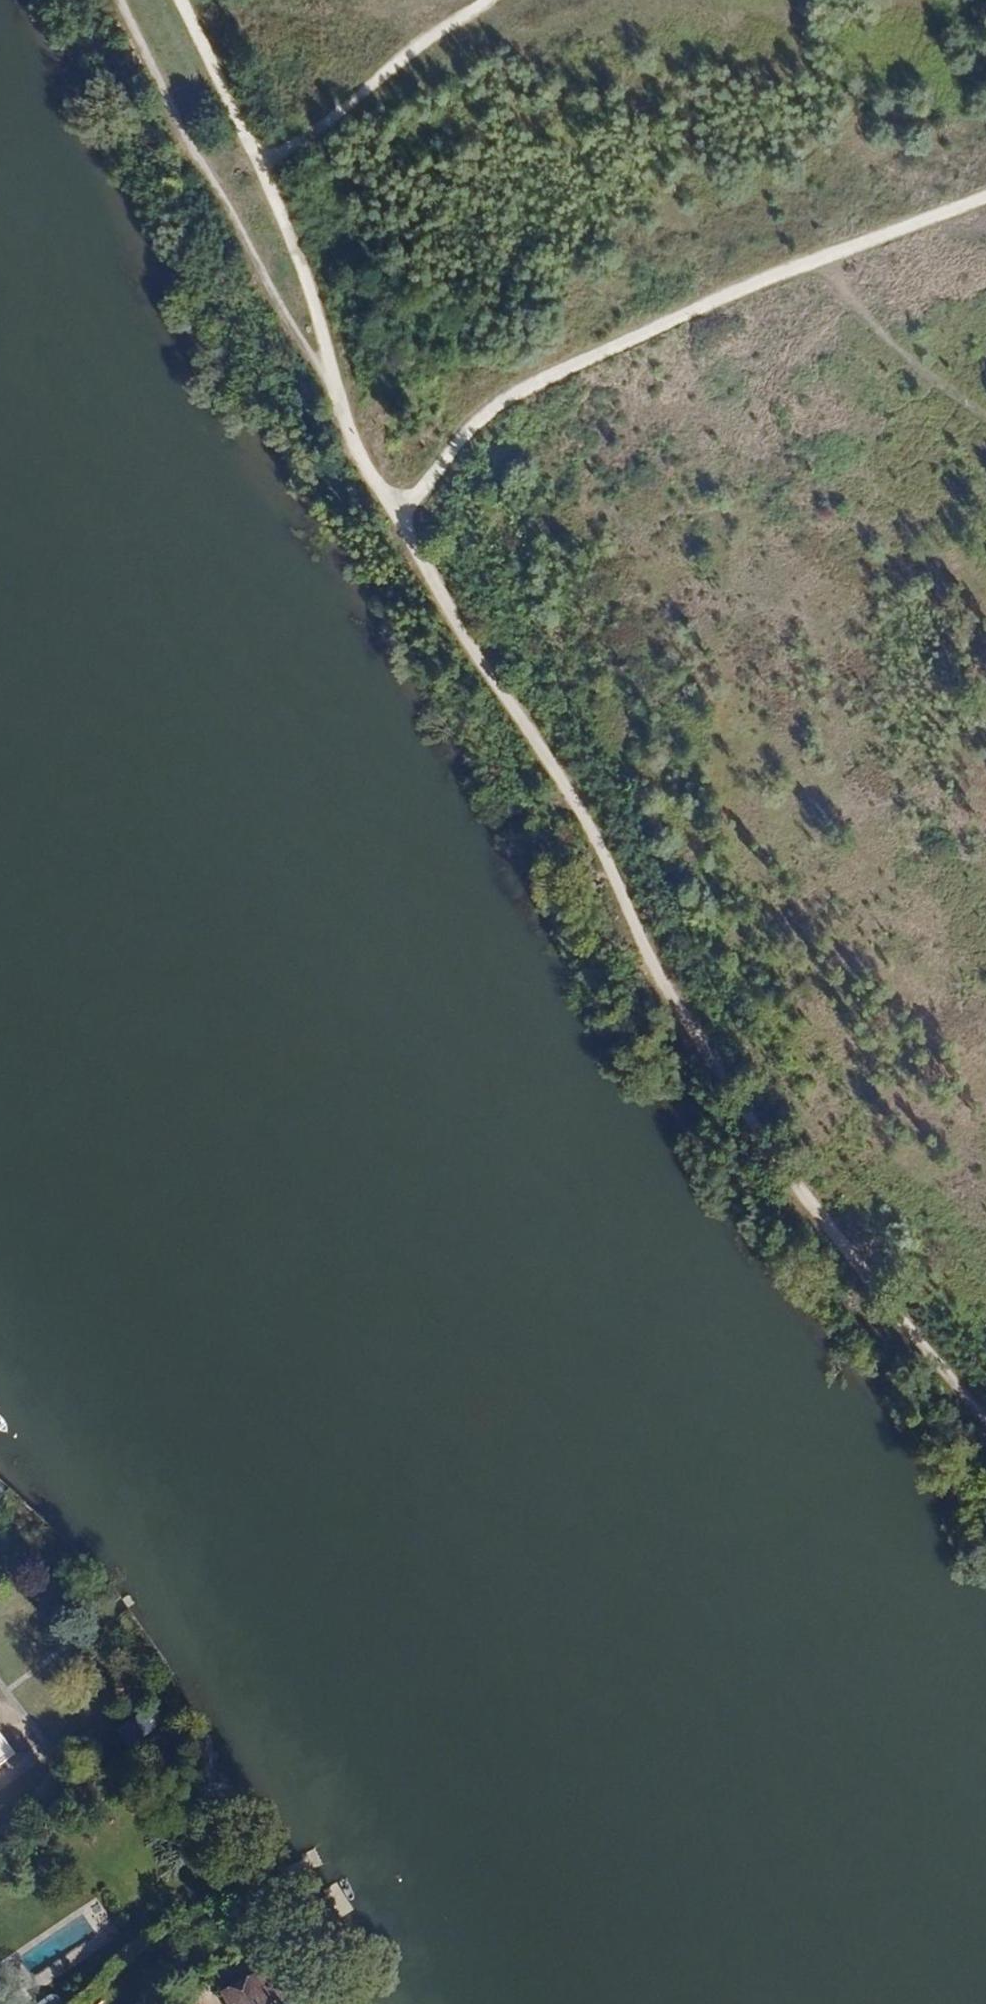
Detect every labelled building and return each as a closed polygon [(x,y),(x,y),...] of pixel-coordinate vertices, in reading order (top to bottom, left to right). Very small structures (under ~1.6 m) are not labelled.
[(19,1751),(0,1725),(0,1766),(19,1751)] [(302,1964),(296,1966),(292,1956),(282,1961),(276,1947),(264,1953),(270,1966),(254,1973),(252,1969),(223,1981),(233,2003),(308,2003),(302,1990),(312,1985),(302,1964)]
